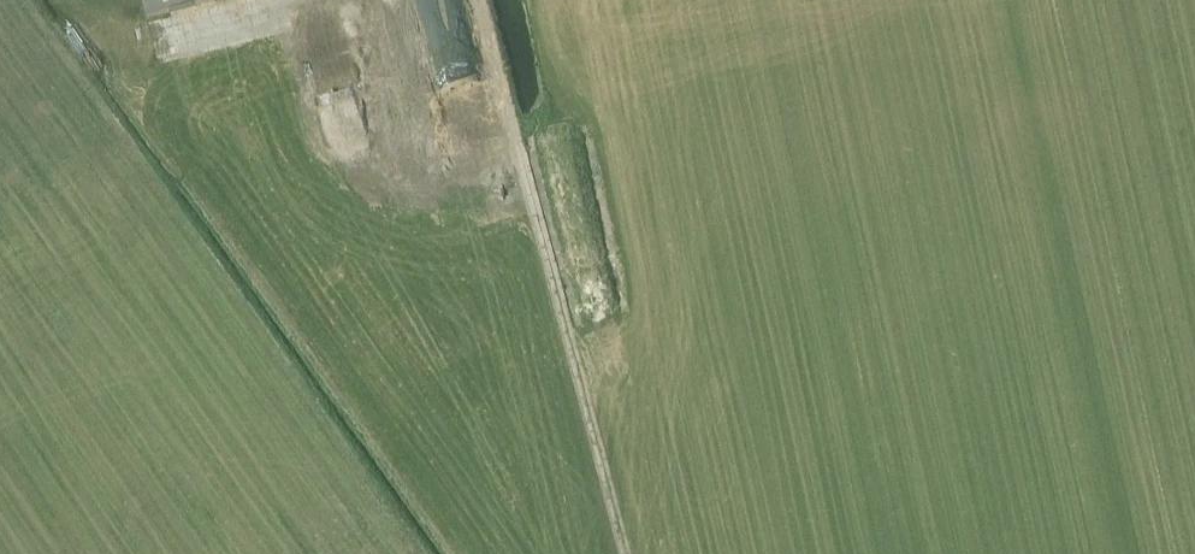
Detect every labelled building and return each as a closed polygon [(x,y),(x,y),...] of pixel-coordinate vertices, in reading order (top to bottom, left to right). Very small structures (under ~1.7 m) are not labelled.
[(145,15),(206,0),(141,0),(145,15)]
